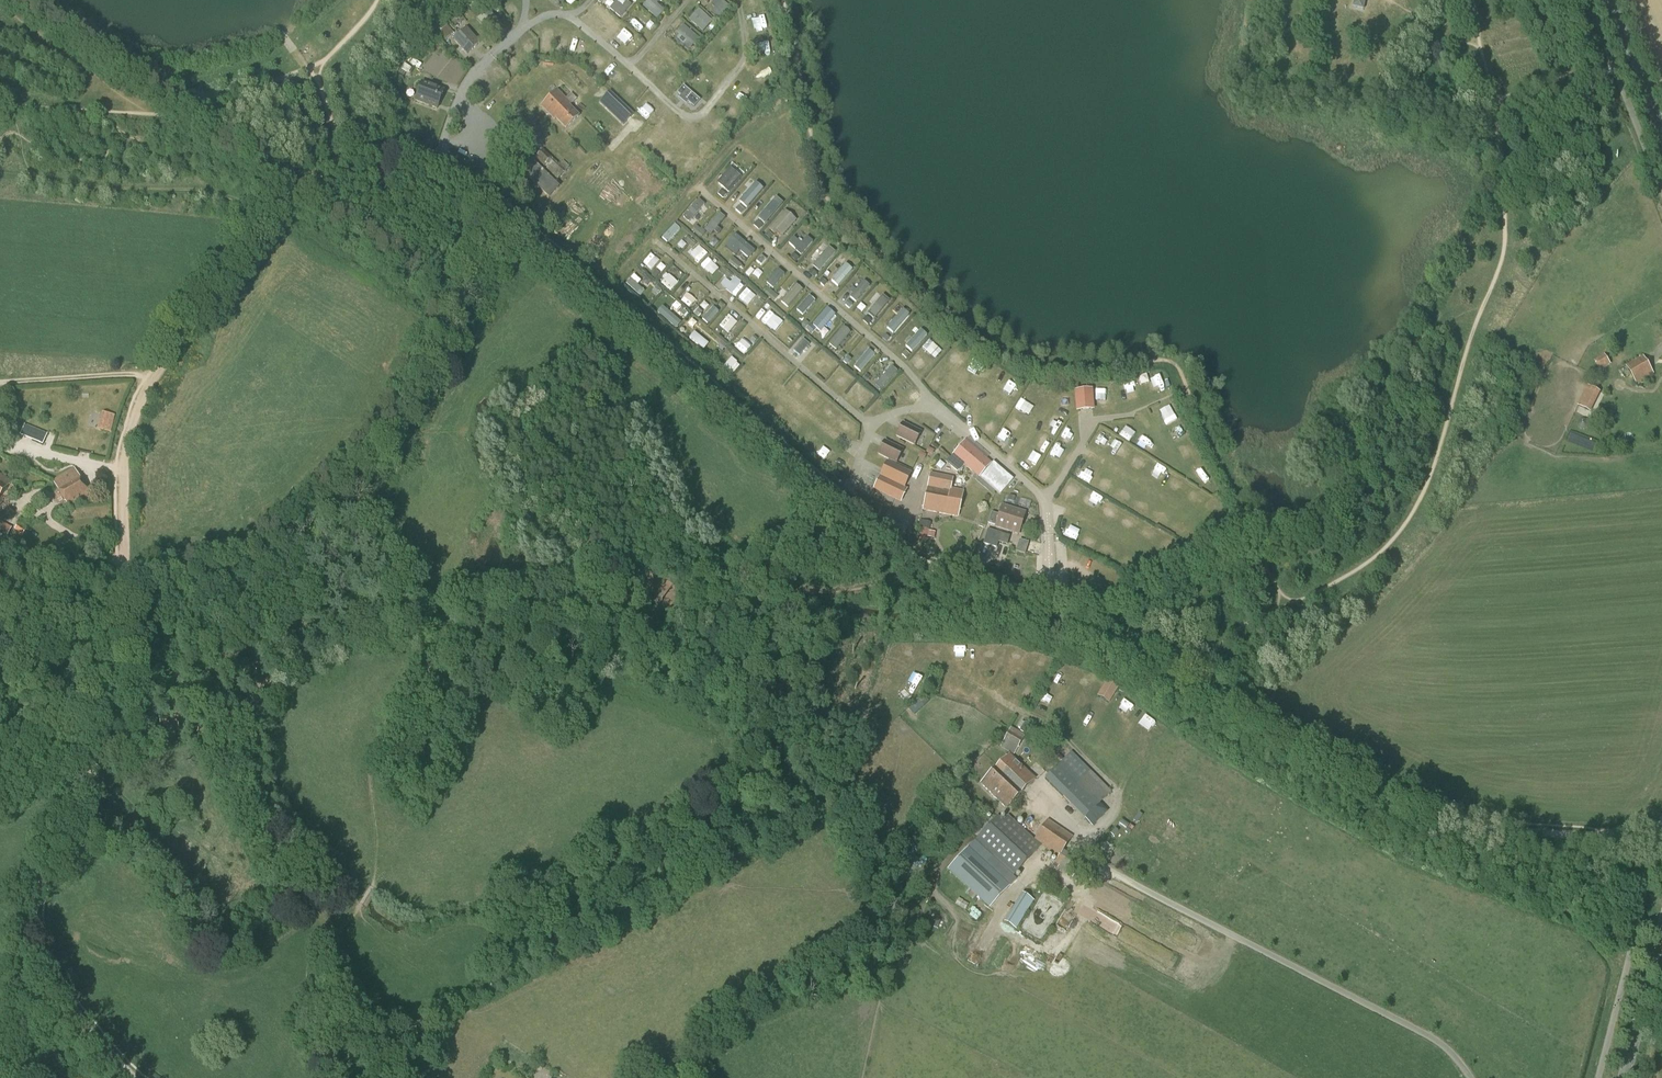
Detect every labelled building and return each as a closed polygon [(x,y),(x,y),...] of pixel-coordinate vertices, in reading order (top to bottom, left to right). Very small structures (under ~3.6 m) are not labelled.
[(472,8),(477,15),(486,7),(481,0),(472,8)] [(623,16),(634,5),(629,0),(617,0),(613,5),(623,16)] [(661,0),(649,0),(644,6),(658,19),(667,10),(659,3),(661,0)] [(733,6),(726,0),(712,0),(718,5),(712,12),(721,19),(733,6)] [(1353,7),(1363,9),(1365,0),(1354,0),(1353,7)] [(701,7),(690,19),(705,32),(715,20),(701,7)] [(692,48),(702,38),(686,24),(676,34),(692,48)] [(440,33),(447,40),(455,32),(448,25),(440,33)] [(559,27),(559,38),(572,38),(572,27),(559,27)] [(453,40),(467,55),(480,43),(466,28),(453,40)] [(669,58),(678,65),(686,56),(678,49),(669,58)] [(718,62),(722,54),(714,50),(710,58),(718,62)] [(514,54),(507,61),(515,68),(521,61),(514,54)] [(692,75),(699,65),(694,62),(687,72),(692,75)] [(415,101),(437,109),(444,90),(422,82),(415,101)] [(694,109),(703,99),(686,84),(677,94),(694,109)] [(576,99),(571,93),(566,98),(558,90),(541,106),(554,119),(556,118),(566,128),(580,116),(570,105),(576,99)] [(632,114),(609,93),(599,103),(622,125),(632,114)] [(649,104),(621,131),(629,139),(657,112),(649,104)] [(508,118),(516,135),(529,130),(521,113),(508,118)] [(696,136),(701,143),(709,136),(703,130),(696,136)] [(533,160),(555,182),(570,167),(563,161),(559,165),(543,150),(533,160)] [(533,160),(522,171),(549,197),(559,187),(533,160)] [(744,175),(746,172),(735,163),(733,167),(744,175)] [(732,167),(718,181),(729,192),(743,177),(732,167)] [(748,208),(766,189),(758,181),(740,200),(748,208)] [(778,196),(760,217),(767,224),(786,202),(778,196)] [(700,198),(685,216),(692,221),(707,204),(700,198)] [(787,209),(772,227),(785,237),(799,218),(787,209)] [(708,227),(718,236),(724,230),(719,226),(727,217),(721,211),(708,227)] [(669,242),(682,228),(677,223),(664,237),(669,242)] [(801,230),(790,243),(804,255),(815,241),(801,230)] [(726,245),(737,255),(741,250),(751,258),(758,250),(737,233),(726,245)] [(700,245),(691,254),(700,263),(709,253),(700,245)] [(822,271),(838,251),(830,245),(815,265),(822,271)] [(653,252),(645,262),(653,270),(661,260),(653,252)] [(735,256),(731,261),(739,269),(743,264),(735,256)] [(766,260),(761,256),(756,261),(761,266),(766,260)] [(710,257),(703,265),(711,273),(719,265),(710,257)] [(848,262),(833,279),(840,286),(855,269),(848,262)] [(760,278),(764,272),(758,268),(754,274),(760,278)] [(780,268),(768,281),(775,288),(787,274),(780,268)] [(647,291),(639,284),(643,280),(636,273),(628,282),(642,296),(647,291)] [(672,291),(680,282),(670,273),(662,281),(672,291)] [(738,295),(745,286),(737,279),(730,288),(738,295)] [(852,308),(872,285),(867,280),(846,303),(852,308)] [(798,282),(782,300),(790,307),(805,289),(798,282)] [(748,287),(740,297),(749,305),(758,295),(748,287)] [(688,292),(682,301),(693,307),(698,298),(688,292)] [(811,294),(799,309),(805,314),(818,300),(811,294)] [(876,318),(892,300),(885,294),(869,312),(876,318)] [(677,328),(683,322),(665,305),(659,311),(677,328)] [(830,307),(814,324),(822,331),(838,314),(830,307)] [(770,311),(765,321),(769,324),(775,313),(770,311)] [(731,333),(739,320),(729,314),(721,326),(731,333)] [(777,315),(770,322),(776,328),(783,321),(777,315)] [(845,325),(831,343),(838,349),(853,331),(845,325)] [(697,330),(691,337),(706,349),(711,342),(697,330)] [(914,350),(927,338),(920,331),(907,343),(914,350)] [(809,345),(803,339),(793,351),(799,356),(809,345)] [(864,357),(858,351),(852,358),(864,368),(877,354),(871,349),(864,357)] [(1642,352),(1624,363),(1636,384),(1654,373),(1642,352)] [(734,356),(724,365),(733,374),(742,365),(734,356)] [(1595,363),(1600,371),(1611,364),(1606,356),(1595,363)] [(883,389),(900,370),(894,364),(877,383),(883,389)] [(1588,386),(1579,406),(1589,411),(1599,391),(1588,386)] [(1077,409),(1078,409),(1091,408),(1092,408),(1091,391),(1076,392),(1077,409)] [(100,428),(113,432),(117,414),(104,411),(100,428)] [(897,436),(915,445),(921,432),(904,423),(897,436)] [(47,435),(36,431),(32,441),(43,445),(47,435)] [(885,441),(879,454),(896,463),(903,450),(885,441)] [(965,442),(955,454),(965,463),(968,466),(979,476),(989,463),(986,461),(965,442)] [(945,461),(947,463),(957,472),(965,463),(955,454),(951,457),(949,458),(945,461)] [(904,488),(912,472),(888,460),(880,476),(875,486),(874,488),(901,501),(907,490),(904,488)] [(991,465),(980,477),(1000,494),(1013,480),(1009,477),(993,463),(991,465)] [(90,494),(80,478),(74,469),(53,482),(68,507),(90,494)] [(12,482),(0,474),(0,500),(12,482)] [(951,489),(953,479),(931,474),(923,510),(958,517),(964,492),(951,489)] [(1002,506),(995,527),(1018,535),(1025,513),(1002,506)] [(6,539),(12,528),(0,521),(0,535),(6,539)] [(18,524),(14,530),(23,535),(26,530),(18,524)] [(928,530),(920,529),(919,538),(926,539),(928,530)] [(1002,534),(994,531),(991,540),(999,542),(1002,534)] [(1097,695),(1109,703),(1121,683),(1109,675),(1097,695)] [(925,689),(930,691),(934,678),(929,677),(925,689)] [(1030,683),(1025,692),(1033,697),(1038,688),(1030,683)] [(929,701),(922,694),(907,707),(914,715),(929,701)] [(1125,700),(1121,708),(1131,713),(1135,705),(1125,700)] [(1020,731),(1023,733),(1025,732),(1029,726),(1029,724),(1026,722),(1024,723),(1022,722),(1018,727),(1020,729),(1020,731)] [(1011,728),(1003,741),(1017,749),(1024,735),(1011,728)] [(980,784),(1006,809),(1035,779),(1009,754),(980,784)] [(1054,788),(1062,797),(1084,819),(1111,792),(1090,770),(1078,781),(1070,773),(1054,788)] [(977,837),(1015,874),(1036,851),(998,815),(977,837)] [(1054,872),(1069,882),(1081,865),(1063,852),(1073,836),(1048,819),(1033,841),(1057,857),(1053,863),(1058,866),(1054,872)] [(968,847),(947,869),(986,905),(989,908),(1010,886),(968,847)] [(1008,923),(1021,928),(1035,897),(1022,892),(1008,923)] [(1020,932),(1017,938),(1032,946),(1035,940),(1020,932)]
